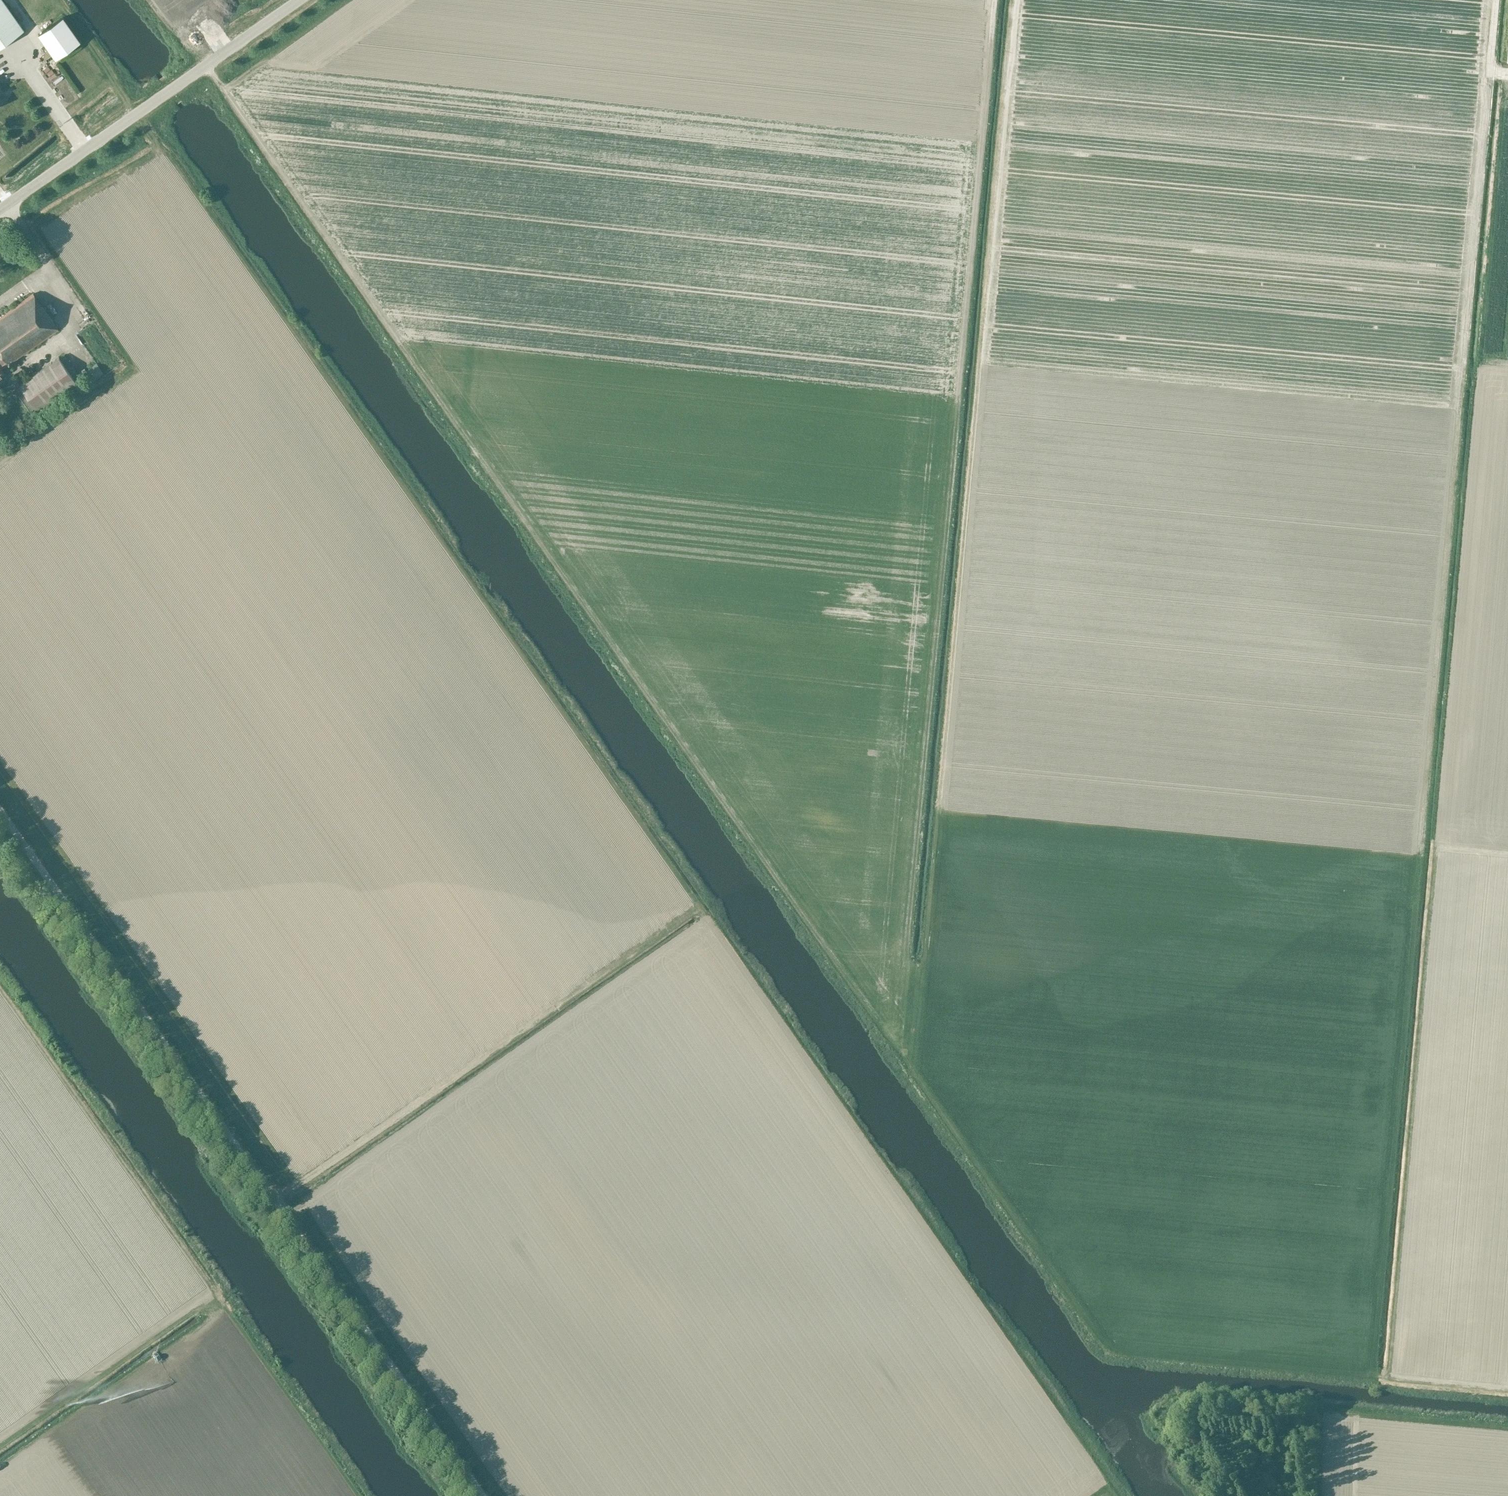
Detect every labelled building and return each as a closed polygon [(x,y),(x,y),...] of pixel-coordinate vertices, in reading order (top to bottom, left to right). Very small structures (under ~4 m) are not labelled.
[(24,29),(4,0),(0,0),(0,46),(24,29)] [(15,3),(22,14),(27,11),(21,0),(20,0),(15,3)] [(63,18),(39,35),(55,59),(80,41),(63,18)] [(10,363),(60,327),(36,292),(0,317),(0,349),(4,355),(0,357),(0,378),(5,374),(2,369),(10,363)] [(60,356),(20,383),(38,409),(77,382),(60,356)]
